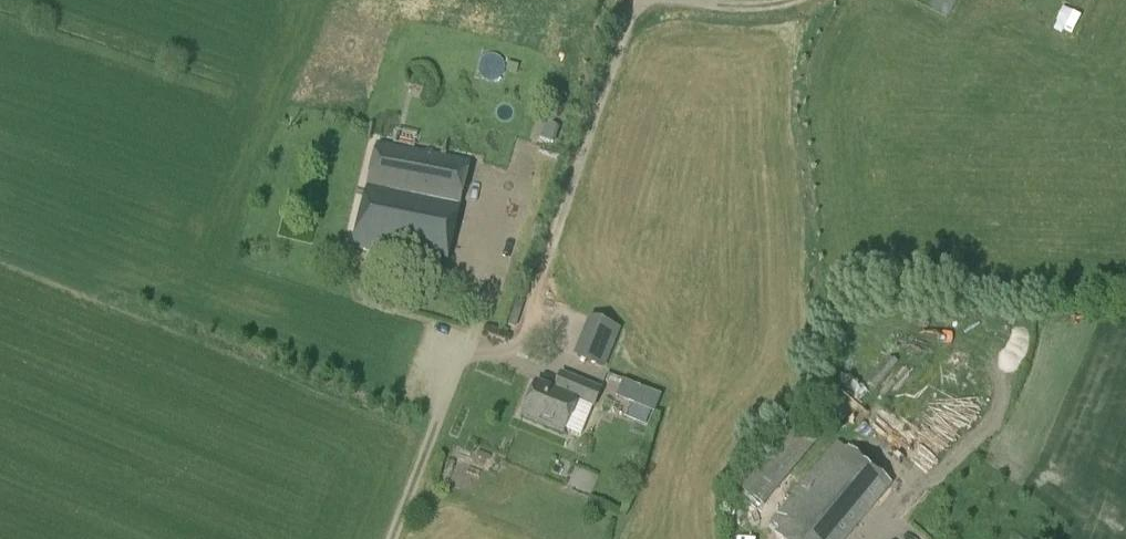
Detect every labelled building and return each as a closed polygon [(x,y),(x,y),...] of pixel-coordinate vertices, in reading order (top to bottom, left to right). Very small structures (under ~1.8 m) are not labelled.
[(445,270),(470,163),(377,144),(356,249),(445,270)] [(601,367),(606,354),(581,344),(576,357),(601,367)] [(594,407),(600,391),(572,379),(565,395),(536,383),(522,416),(563,433),(577,400),(594,407)] [(661,396),(622,380),(615,398),(653,413),(661,396)] [(891,485),(848,448),(774,535),(779,538),(845,538),(891,485)]
